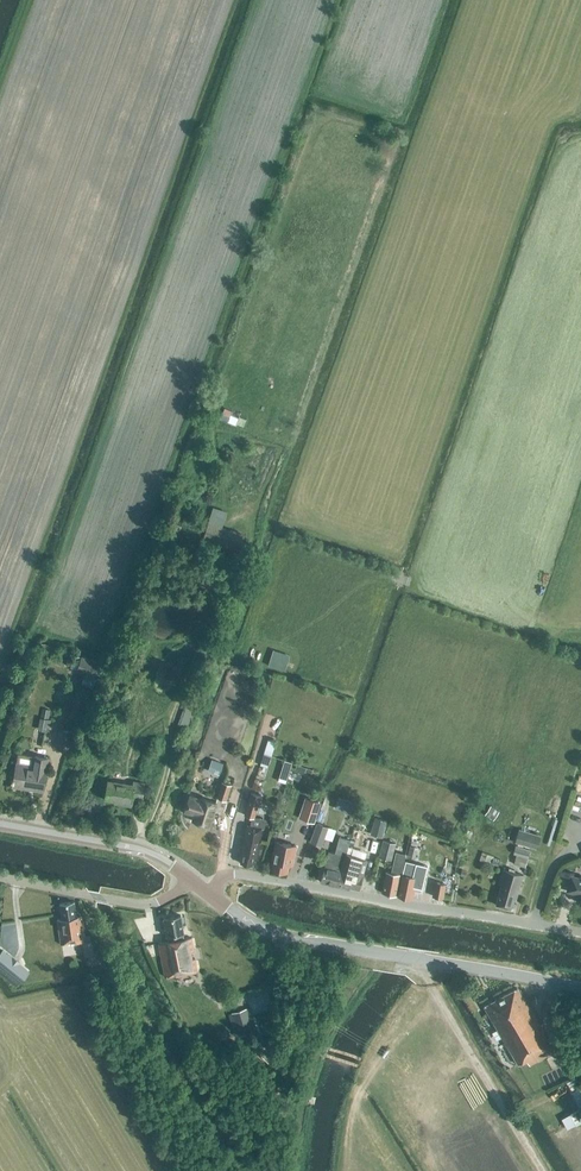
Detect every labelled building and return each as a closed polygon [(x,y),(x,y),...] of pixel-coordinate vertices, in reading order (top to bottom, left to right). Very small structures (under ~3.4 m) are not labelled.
[(230,414),(227,422),(235,425),(238,418),(230,414)] [(244,534),(208,522),(202,538),(239,550),(244,534)] [(95,674),(99,660),(82,655),(78,669),(95,674)] [(42,708),(40,718),(48,720),(50,709),(42,708)] [(48,731),(50,720),(48,720),(40,718),(38,729),(48,731)] [(69,750),(72,731),(60,729),(56,748),(69,750)] [(35,756),(34,761),(33,766),(16,764),(12,785),(42,790),(46,769),(46,768),(47,758),(35,756)] [(223,763),(211,759),(207,770),(219,775),(223,763)] [(141,799),(144,783),(134,781),(133,785),(108,781),(105,798),(120,801),(119,803),(130,805),(132,797),(141,799)] [(226,800),(231,784),(222,782),(217,797),(226,800)] [(251,792),(244,814),(255,818),(261,795),(251,792)] [(217,802),(200,797),(199,798),(189,795),(184,811),(194,814),(192,820),(209,826),(217,802)] [(298,818),(314,823),(321,802),(305,797),(298,818)] [(358,807),(347,803),(348,801),(339,798),(335,808),(356,814),(358,807)] [(491,805),(486,814),(494,819),(499,811),(491,805)] [(473,813),(471,820),(463,843),(469,845),(478,822),(480,815),(473,813)] [(382,837),(387,821),(375,817),(370,834),(382,837)] [(316,822),(310,842),(322,846),(329,827),(316,822)] [(246,825),(243,840),(241,853),(242,853),(240,863),(252,865),(253,856),(257,857),(262,828),(246,825)] [(536,848),(537,847),(540,835),(519,829),(515,841),(536,848)] [(327,857),(321,880),(349,888),(358,890),(361,874),(363,875),(367,860),(358,857),(358,856),(351,854),(353,848),(349,846),(349,845),(350,840),(351,840),(340,836),(335,853),(329,851),(327,857)] [(412,838),(407,856),(415,858),(418,846),(415,846),(416,840),(412,838)] [(391,859),(395,842),(383,839),(379,856),(391,859)] [(292,864),(296,845),(276,841),(270,868),(287,872),(288,863),(292,864)] [(525,866),(530,850),(515,846),(513,853),(516,854),(514,863),(525,866)] [(401,874),(405,854),(395,851),(391,872),(386,871),(382,893),(396,895),(400,874),(401,874)] [(402,874),(398,895),(409,898),(409,895),(413,896),(415,887),(422,888),(427,865),(416,863),(405,860),(402,874)] [(516,899),(523,874),(514,872),(515,869),(509,868),(508,870),(503,869),(499,884),(501,885),(496,904),(510,908),(513,899),(516,899)] [(567,890),(579,894),(577,902),(580,903),(580,878),(571,876),(567,890)] [(62,918),(57,919),(61,944),(63,943),(74,942),(75,943),(85,942),(85,941),(84,935),(81,915),(76,916),(74,901),(60,903),(62,918)] [(195,975),(194,972),(197,971),(191,937),(184,938),(183,932),(181,915),(163,917),(166,935),(167,935),(168,941),(158,942),(165,975),(175,973),(175,975),(183,974),(185,985),(194,984),(193,975),(195,975)] [(21,983),(27,975),(20,969),(22,968),(17,964),(18,964),(11,958),(11,959),(3,953),(0,957),(0,966),(21,983)] [(529,1064),(555,1050),(517,987),(483,1005),(518,1064),(526,1059),(529,1064)] [(239,1036),(253,1031),(246,1008),(232,1013),(239,1036)] [(259,1041),(253,1047),(260,1055),(266,1048),(259,1041)] [(579,1107),(580,1106),(580,1075),(566,1082),(579,1107)]
